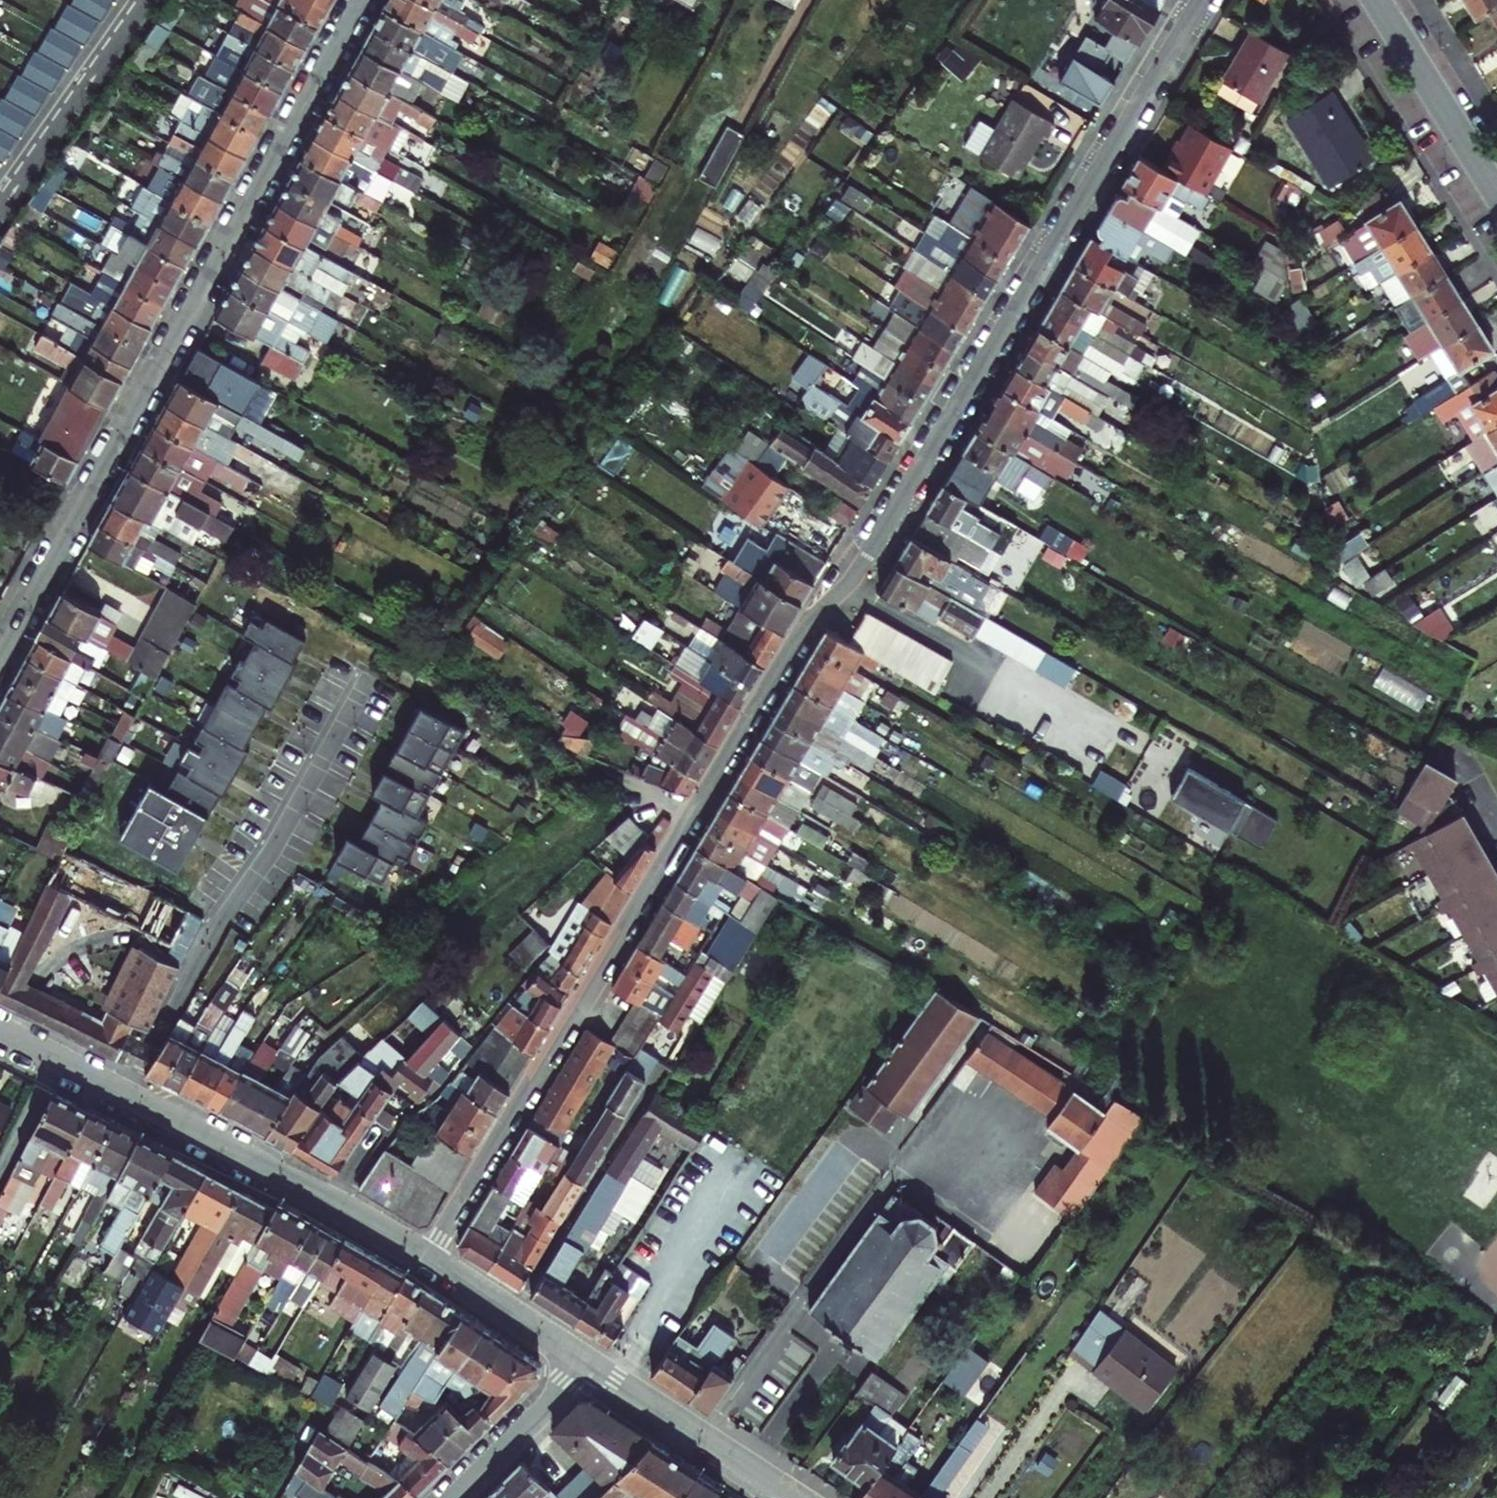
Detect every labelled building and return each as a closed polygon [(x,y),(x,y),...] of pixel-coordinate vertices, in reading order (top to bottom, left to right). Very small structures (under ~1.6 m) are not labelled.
[(76,9),(81,0),(71,0),(69,4),(68,4),(74,7),(76,9)] [(76,9),(98,20),(100,22),(112,0),(81,0),(76,9)] [(192,0),(172,0),(186,8),(192,0)] [(307,46),(318,27),(268,0),(240,0),(236,7),(242,11),(307,46)] [(318,27),(328,7),(315,0),(268,0),(318,27)] [(456,47),(458,42),(452,39),(455,33),(473,43),(479,32),(422,0),(390,0),(386,8),(456,47)] [(479,32),(483,24),(456,9),(461,0),(422,0),(479,32)] [(1097,17),(1117,29),(1105,49),(1127,62),(1164,0),(1108,0),(1097,17)] [(1475,21),(1490,12),(1496,8),(1496,0),(1462,0),(1475,21)] [(52,28),(52,29),(57,31),(60,33),(74,7),(68,4),(66,3),(52,28)] [(74,7),(60,33),(81,45),(83,46),(98,20),(76,9),(74,7)] [(444,67),(456,47),(386,8),(374,29),(444,67)] [(295,68),(307,46),(242,11),(236,21),(250,29),(243,40),(295,68)] [(172,29),(157,20),(142,41),(157,49),(172,29)] [(250,29),(236,21),(230,33),(243,40),(250,29)] [(49,27),(36,51),(41,54),(44,56),(57,31),(52,29),(49,27)] [(444,67),(374,29),(363,49),(416,78),(434,88),(441,91),(452,71),(444,67)] [(57,31),(44,56),(65,67),(67,69),(81,45),(60,33),(57,31)] [(1251,31),(1222,80),(1259,102),(1288,52),(1251,31)] [(218,54),(283,90),(295,68),(243,40),(230,33),(218,54)] [(1086,38),(1051,96),(1092,121),(1127,62),(1105,49),(1086,38)] [(157,49),(142,41),(127,62),(143,70),(157,49)] [(416,78),(363,49),(352,70),(422,109),(428,99),(410,89),(416,78)] [(24,78),(27,79),(41,54),(36,51),(33,50),(19,75),(24,78)] [(41,54),(27,79),(48,91),(51,92),(65,67),(44,56),(41,54)] [(206,76),(271,113),(283,90),(218,54),(206,76)] [(259,134),(271,113),(206,76),(190,68),(185,77),(197,83),(190,96),(259,134)] [(352,70),(339,93),(392,122),(400,108),(416,118),(415,120),(430,129),(437,117),(422,109),(352,70)] [(17,73),(3,99),(8,101),(11,103),(24,78),(19,75),(17,73)] [(27,79),(24,78),(11,103),(31,114),(34,116),(48,91),(27,79)] [(410,89),(428,99),(434,88),(416,78),(410,89)] [(1259,102),(1222,80),(1216,92),(1253,113),(1259,102)] [(1374,159),(1331,90),(1287,119),(1329,187),(1374,159)] [(247,156),(259,134),(190,96),(182,92),(170,113),(182,120),(247,156)] [(327,114),(388,148),(394,137),(403,142),(409,132),(392,122),(339,93),(327,114)] [(1048,136),(1056,123),(1015,99),(981,155),(1018,177),(1044,134),(1048,136)] [(18,139),(31,114),(11,103),(8,101),(0,116),(0,130),(15,138),(18,139)] [(383,157),(388,148),(327,114),(315,136),(412,190),(440,205),(450,188),(430,177),(427,182),(383,157)] [(235,177),(247,156),(182,120),(170,142),(235,177)] [(1171,151),(1161,167),(1204,192),(1230,147),(1190,123),(1173,152),(1171,151)] [(716,187),(744,134),(729,125),(699,178),(716,187)] [(2,163),(15,138),(0,130),(0,162),(2,163)] [(303,158),(398,210),(404,199),(406,200),(412,190),(315,136),(303,158)] [(157,164),(223,200),(235,177),(170,142),(163,155),(156,151),(151,160),(157,164)] [(1131,189),(1162,207),(1178,216),(1188,199),(1204,208),(1211,197),(1139,155),(1122,184),(1131,189)] [(290,181),(331,202),(335,195),(367,212),(369,207),(392,220),(398,210),(303,158),(290,181)] [(211,221),(223,200),(157,164),(146,186),(211,221)] [(53,192),(68,172),(55,166),(41,186),(53,192)] [(958,228),(972,237),(1009,261),(1030,224),(952,172),(943,186),(965,200),(951,223),(958,228)] [(327,210),(331,202),(290,181),(278,202),(350,242),(355,233),(340,225),(343,220),(327,210)] [(141,213),(198,244),(211,221),(146,186),(133,209),(141,213)] [(1178,216),(1162,207),(1131,189),(1125,186),(1121,193),(1121,192),(1119,193),(1116,195),(1108,209),(1175,248),(1191,257),(1205,233),(1178,216)] [(825,213),(829,215),(838,222),(850,206),(837,197),(825,213)] [(935,230),(942,218),(913,200),(908,208),(923,217),(920,222),(935,230)] [(1371,253),(1416,225),(1400,200),(1366,221),(1367,222),(1356,230),(1371,253)] [(345,251),(350,242),(278,202),(267,224),(306,246),(311,238),(328,247),(330,242),(345,251)] [(1100,242),(1136,262),(1145,247),(1169,260),(1175,248),(1108,209),(1098,225),(1098,229),(1099,232),(1100,234),(1104,236),(1100,242)] [(129,234),(186,266),(198,244),(141,213),(129,234)] [(838,222),(829,215),(819,229),(832,238),(842,224),(838,222)] [(111,225),(125,232),(129,224),(115,216),(111,225)] [(1346,232),(1338,219),(1314,234),(1323,247),(1346,232)] [(951,223),(940,241),(999,278),(1009,261),(972,237),(967,244),(953,236),(958,228),(951,223)] [(255,245),(334,289),(340,278),(364,292),(370,281),(306,246),(267,224),(255,245)] [(1431,250),(1416,225),(1371,253),(1355,263),(1362,274),(1373,267),(1382,281),(1431,250)] [(766,231),(758,226),(748,241),(771,257),(774,249),(760,239),(766,231)] [(915,250),(929,259),(986,298),(999,278),(940,241),(925,232),(915,250)] [(118,254),(175,285),(186,266),(129,234),(118,254)] [(1153,272),(1136,262),(1100,242),(1092,236),(1076,263),(1115,287),(1125,269),(1148,282),(1153,272)] [(1287,280),(1283,249),(1267,240),(1254,261),(1287,280)] [(748,241),(737,256),(757,270),(763,261),(766,263),(771,257),(748,241)] [(344,295),(334,289),(255,245),(243,266),(283,288),(286,282),(336,310),(344,295)] [(1447,275),(1431,250),(1382,281),(1397,306),(1447,275)] [(114,252),(104,272),(106,273),(164,305),(175,285),(118,254),(114,252)] [(749,311),(772,280),(757,270),(737,256),(728,270),(748,283),(735,302),(749,311)] [(929,259),(918,276),(977,315),(986,298),(929,259)] [(763,261),(757,270),(772,280),(779,272),(766,263),(763,261)] [(1060,289),(1103,313),(1141,334),(1146,325),(1106,302),(1115,287),(1076,263),(1060,289)] [(231,288),(303,328),(308,331),(339,347),(351,325),(283,288),(243,266),(231,288)] [(1371,288),(1382,281),(1373,267),(1362,274),(1371,288)] [(907,294),(915,299),(929,308),(965,334),(977,315),(918,276),(907,268),(896,286),(907,294)] [(102,299),(152,327),(164,305),(106,273),(100,282),(109,286),(102,299)] [(1418,305),(1427,320),(1462,299),(1447,275),(1397,306),(1395,308),(1400,317),(1418,305)] [(109,286),(100,282),(93,294),(102,299),(109,286)] [(64,304),(105,327),(141,347),(152,327),(102,299),(93,294),(75,284),(64,304)] [(295,342),(303,328),(231,288),(216,314),(265,341),(257,355),(294,376),(302,362),(304,363),(310,351),(295,342)] [(1097,323),(1103,313),(1060,289),(1050,307),(1067,318),(1069,315),(1084,324),(1082,326),(1130,354),(1165,375),(1171,366),(1097,323)] [(907,294),(904,299),(912,304),(915,299),(907,294)] [(1291,302),(1293,316),(1296,334),(1315,323),(1299,297),(1291,302)] [(1432,352),(1477,324),(1462,299),(1427,320),(1410,331),(1426,356),(1432,352)] [(902,302),(897,310),(956,349),(965,334),(929,308),(924,316),(902,302)] [(1039,326),(1084,352),(1089,343),(1124,364),(1130,354),(1082,326),(1084,324),(1069,315),(1067,318),(1050,307),(1039,326)] [(915,332),(908,344),(945,368),(956,349),(897,310),(892,319),(915,332)] [(36,316),(32,324),(38,327),(43,319),(36,316)] [(51,316),(49,321),(48,323),(61,330),(65,323),(51,316)] [(897,329),(889,324),(886,330),(894,335),(897,329)] [(1493,350),(1477,324),(1432,352),(1448,378),(1413,400),(1416,404),(1404,411),(1411,422),(1434,408),(1458,393),(1471,386),(1461,370),(1493,350)] [(1061,364),(1060,367),(1110,396),(1118,400),(1123,390),(1077,364),(1084,352),(1039,326),(1026,348),(1045,359),(1047,355),(1061,364)] [(886,330),(875,347),(934,386),(945,368),(908,344),(894,335),(886,330)] [(337,357),(342,349),(339,347),(308,331),(304,338),(337,357)] [(84,333),(73,352),(124,380),(132,365),(93,343),(95,340),(84,333)] [(70,386),(109,406),(124,380),(73,352),(41,335),(34,348),(69,368),(62,381),(70,386)] [(856,359),(864,364),(923,404),(934,386),(875,347),(866,342),(856,359)] [(1026,348),(1015,366),(1099,415),(1110,396),(1060,367),(1061,364),(1047,355),(1045,359),(1026,348)] [(814,384),(828,365),(811,354),(794,378),(811,389),(814,384)] [(923,404),(864,364),(853,382),(865,390),(912,422),(923,404)] [(828,365),(814,384),(831,395),(844,376),(828,365)] [(1003,388),(1052,415),(1054,417),(1059,408),(1099,431),(1106,419),(1099,415),(1015,366),(1003,388)] [(253,381),(232,370),(225,382),(246,394),(253,381)] [(1496,426),(1496,373),(1495,370),(1471,386),(1458,393),(1434,408),(1443,422),(1458,413),(1474,440),(1496,426)] [(307,450),(180,379),(167,404),(229,439),(237,425),(281,450),(281,449),(301,460),(307,450)] [(246,396),(223,383),(216,397),(239,409),(246,396)] [(598,402),(604,392),(587,383),(582,393),(598,402)] [(829,419),(843,429),(889,461),(901,441),(852,409),(831,395),(814,384),(811,389),(809,392),(835,410),(829,419)] [(80,459),(109,406),(70,386),(41,439),(80,459)] [(1003,388),(989,409),(1077,459),(1082,452),(1084,447),(1046,425),(1052,415),(1003,388)] [(865,390),(852,409),(901,441),(912,422),(865,390)] [(1317,394),(1307,401),(1318,419),(1328,412),(1317,394)] [(236,443),(229,439),(167,404),(155,425),(249,478),(251,478),(257,466),(231,452),(236,443)] [(977,430),(1032,462),(1036,455),(1069,474),(1077,459),(989,409),(977,430)] [(143,447),(204,481),(211,470),(243,488),(249,478),(155,425),(143,447)] [(785,425),(771,444),(815,473),(828,454),(785,425)] [(1496,464),(1496,426),(1474,440),(1466,445),(1484,472),(1489,469),(1496,464)] [(835,458),(848,467),(874,485),(889,461),(843,429),(836,439),(844,445),(835,458)] [(22,430),(9,452),(67,483),(80,459),(41,439),(22,430)] [(1049,488),(1056,476),(1032,462),(977,430),(944,483),(980,503),(995,477),(1015,489),(1024,474),(1049,488)] [(143,447),(131,469),(233,526),(237,519),(219,509),(221,503),(199,491),(204,481),(143,447)] [(1082,452),(1077,459),(1096,469),(1100,462),(1082,452)] [(835,487),(848,467),(835,458),(828,454),(815,473),(835,487)] [(1489,469),(1484,472),(1472,480),(1487,504),(1494,500),(1496,498),(1496,464),(1489,469)] [(762,524),(789,486),(756,465),(749,475),(761,484),(753,495),(741,486),(729,504),(762,524)] [(1464,466),(1451,474),(1459,488),(1473,479),(1464,466)] [(874,485),(848,467),(835,487),(862,505),(874,485)] [(233,526),(131,469),(113,502),(148,518),(161,525),(175,531),(181,519),(200,530),(202,528),(227,542),(235,527),(233,526)] [(944,483),(927,511),(980,541),(996,513),(980,503),(944,483)] [(1494,500),(1487,504),(1471,514),(1480,528),(1496,517),(1496,505),(1494,500)] [(1327,532),(1349,519),(1337,501),(1324,509),(1327,532)] [(141,530),(148,518),(113,502),(101,523),(176,565),(182,553),(154,538),(141,530)] [(842,504),(834,516),(850,526),(857,515),(842,504)] [(927,511),(911,537),(953,561),(957,554),(990,572),(1001,553),(980,541),(927,511)] [(161,525),(148,518),(141,530),(154,538),(161,525)] [(176,565),(101,523),(90,543),(147,575),(153,564),(170,574),(176,565)] [(1049,523),(1041,538),(1059,549),(1068,554),(1075,542),(1077,538),(1049,523)] [(746,541),(733,562),(802,604),(827,563),(777,533),(766,553),(746,541)] [(1482,542),(1490,554),(1496,550),(1496,533),(1482,542)] [(911,537),(895,563),(919,576),(923,568),(942,579),(946,570),(1023,615),(1030,604),(953,561),(911,537)] [(1076,559),(1083,546),(1075,542),(1068,554),(1076,559)] [(1337,564),(1347,558),(1341,548),(1331,554),(1337,564)] [(1345,564),(1358,585),(1364,581),(1370,577),(1357,557),(1345,564)] [(722,595),(741,607),(784,633),(802,604),(733,562),(730,560),(723,570),(733,577),(722,595)] [(895,563),(878,590),(936,623),(941,615),(1067,688),(1072,679),(1079,668),(919,576),(895,563)] [(1393,581),(1385,568),(1370,577),(1364,581),(1371,594),(1393,581)] [(208,582),(194,575),(189,583),(203,591),(208,582)] [(10,587),(0,581),(0,604),(10,587)] [(63,592),(49,618),(100,646),(143,670),(156,678),(196,602),(170,588),(138,648),(112,634),(118,623),(116,622),(122,611),(106,602),(100,612),(63,592)] [(707,619),(702,628),(764,666),(784,633),(741,607),(737,613),(740,614),(729,632),(707,619)] [(1414,624),(1442,640),(1456,632),(1440,607),(1414,624)] [(304,635),(253,608),(241,631),(253,637),(243,658),(238,656),(191,744),(188,742),(176,766),(178,767),(167,788),(151,779),(121,835),(180,866),(221,791),(223,792),(248,746),(244,744),(267,702),(271,704),(295,659),(292,657),(304,635)] [(702,628),(676,612),(668,626),(694,641),(697,636),(720,650),(714,661),(753,685),(764,666),(702,628)] [(848,641),(886,664),(933,691),(950,661),(865,612),(848,641)] [(49,618),(38,638),(87,665),(92,668),(96,660),(94,659),(100,646),(49,618)] [(646,618),(633,636),(652,648),(663,629),(646,618)] [(883,670),(886,664),(848,641),(826,628),(816,646),(869,677),(875,666),(883,670)] [(1442,640),(1458,649),(1464,645),(1456,632),(1442,640)] [(38,638),(27,657),(70,680),(76,669),(83,673),(87,665),(38,638)] [(714,661),(689,645),(677,663),(679,665),(741,704),(753,685),(714,661)] [(805,665),(854,693),(860,682),(865,686),(861,692),(867,696),(876,682),(869,677),(816,646),(805,665)] [(27,657),(18,674),(68,699),(76,684),(70,680),(27,657)] [(82,687),(92,668),(87,665),(83,673),(76,669),(70,680),(76,684),(82,687)] [(674,704),(669,712),(719,743),(741,704),(679,665),(672,677),(685,685),(674,704)] [(805,665),(794,682),(854,718),(857,713),(846,707),(854,693),(805,665)] [(1417,713),(1429,694),(1383,666),(1371,685),(1417,713)] [(1134,701),(1079,668),(1072,679),(1128,712),(1134,701)] [(156,678),(143,670),(132,690),(145,698),(156,678)] [(68,699),(18,674),(8,692),(59,714),(68,699)] [(831,712),(844,720),(839,727),(846,731),(854,718),(794,682),(783,700),(824,724),(831,712)] [(135,717),(145,698),(132,690),(127,688),(117,707),(125,711),(135,717)] [(901,697),(887,688),(880,700),(894,708),(901,697)] [(8,692),(0,705),(0,713),(58,738),(68,718),(59,714),(8,692)] [(598,705),(603,697),(593,692),(588,699),(598,705)] [(669,712),(674,704),(663,697),(658,705),(661,707),(669,712)] [(338,852),(385,877),(396,856),(405,861),(429,815),(419,810),(466,723),(420,698),(373,787),(384,792),(360,836),(349,830),(338,852)] [(783,700),(773,717),(814,741),(825,748),(834,753),(841,757),(846,747),(856,754),(854,758),(873,769),(880,757),(824,724),(783,700)] [(637,719),(640,721),(707,761),(719,743),(669,712),(661,707),(656,717),(643,709),(637,719)] [(125,711),(118,723),(128,729),(135,717),(125,711)] [(41,755),(51,760),(54,753),(45,748),(49,742),(58,747),(61,740),(58,738),(0,713),(0,736),(41,755)] [(577,714),(568,726),(563,734),(580,736),(589,721),(577,714)] [(761,736),(802,761),(814,741),(773,717),(761,736)] [(879,732),(886,736),(891,727),(878,720),(873,729),(879,732)] [(595,725),(589,721),(580,736),(588,738),(595,725)] [(639,744),(641,745),(698,777),(707,761),(640,721),(635,730),(630,738),(639,744)] [(872,745),(879,732),(873,729),(861,722),(854,734),(872,745)] [(128,729),(118,723),(110,737),(121,742),(128,729)] [(630,738),(635,730),(629,726),(624,734),(630,738)] [(1479,740),(1496,749),(1496,728),(1479,740)] [(580,753),(588,757),(595,738),(588,738),(580,736),(563,734),(558,740),(580,753)] [(0,736),(0,759),(31,773),(41,755),(0,736)] [(811,792),(822,772),(802,761),(761,736),(750,756),(811,792)] [(111,761),(121,742),(110,737),(99,756),(111,761)] [(54,753),(58,747),(49,742),(45,748),(54,753)] [(631,774),(689,794),(698,777),(641,745),(637,756),(650,760),(647,769),(634,764),(631,774)] [(815,763),(825,769),(834,753),(825,748),(815,763)] [(99,756),(86,751),(81,760),(94,766),(99,756)] [(94,766),(86,780),(97,789),(106,770),(111,761),(99,756),(94,766)] [(740,773),(800,809),(811,792),(750,756),(740,773)] [(27,794),(36,775),(31,773),(0,759),(0,782),(27,794)] [(1453,796),(1448,793),(1456,777),(1424,761),(1405,797),(1437,813),(1427,832),(1416,839),(1496,972),(1496,868),(1453,796)] [(1171,796),(1236,834),(1239,829),(1266,844),(1280,820),(1188,766),(1184,774),(1180,771),(1169,789),(1173,791),(1171,796)] [(790,827),(800,809),(740,773),(729,790),(790,827)] [(32,846),(44,820),(75,834),(84,815),(91,799),(72,791),(36,775),(27,794),(19,813),(0,804),(0,831),(32,846)] [(91,799),(97,789),(86,780),(80,777),(72,791),(91,799)] [(823,785),(817,795),(852,816),(858,805),(823,785)] [(729,790),(718,808),(779,845),(790,827),(729,790)] [(852,816),(817,795),(811,806),(857,833),(863,823),(852,816)] [(628,813),(619,804),(601,821),(609,830),(628,813)] [(707,827),(768,863),(779,845),(718,808),(707,827)] [(616,880),(630,891),(673,820),(664,814),(650,833),(630,861),(616,880)] [(617,847),(639,827),(630,817),(608,837),(617,847)] [(32,846),(59,859),(62,861),(66,851),(72,837),(75,836),(75,834),(44,820),(32,846)] [(830,837),(803,821),(797,831),(825,847),(830,837)] [(617,847),(630,861),(650,833),(639,827),(617,847)] [(707,827),(697,844),(748,876),(758,882),(768,863),(707,827)] [(825,847),(797,831),(789,844),(819,862),(826,848),(825,847)] [(683,867),(709,883),(714,875),(739,891),(748,876),(697,844),(683,867)] [(0,984),(0,1003),(6,1006),(127,1064),(140,1038),(145,1027),(149,1029),(179,966),(140,947),(111,1006),(92,997),(85,1011),(25,983),(71,897),(172,946),(189,910),(66,851),(62,861),(59,859),(56,864),(49,867),(51,875),(21,940),(0,984)] [(857,867),(845,860),(840,868),(852,876),(850,880),(864,888),(869,879),(855,871),(857,867)] [(709,883),(683,867),(676,878),(702,894),(709,883)] [(616,880),(613,878),(606,871),(584,903),(612,920),(630,891),(616,880)] [(748,876),(739,891),(754,900),(763,885),(758,882),(748,876)] [(702,894),(676,878),(664,899),(701,921),(705,914),(718,922),(726,909),(702,894)] [(813,890),(826,898),(831,889),(818,881),(813,890)] [(763,885),(754,900),(742,919),(733,913),(709,953),(720,959),(720,961),(733,969),(779,895),(763,885)] [(316,898),(323,902),(331,891),(322,886),(316,898)] [(354,903),(331,891),(323,902),(344,913),(354,903)] [(12,904),(0,898),(0,927),(12,904)] [(687,944),(701,921),(664,899),(637,943),(659,956),(667,944),(676,949),(681,941),(687,944)] [(354,903),(344,913),(373,929),(371,933),(380,944),(402,930),(354,903)] [(575,916),(604,935),(612,920),(584,903),(575,916)] [(12,904),(0,927),(0,929),(6,932),(19,908),(12,904)] [(575,916),(555,949),(552,953),(577,974),(579,975),(604,935),(575,916)] [(526,967),(548,943),(533,928),(511,951),(526,967)] [(21,940),(6,932),(0,929),(0,984),(21,940)] [(704,945),(709,937),(702,933),(697,941),(704,945)] [(208,1005),(163,1080),(178,1088),(230,1003),(271,943),(256,935),(208,1005)] [(697,941),(692,950),(698,954),(702,948),(704,945),(697,941)] [(637,943),(625,963),(652,980),(659,970),(676,980),(680,983),(686,973),(667,961),(659,956),(637,943)] [(693,962),(686,973),(680,983),(677,988),(709,1007),(711,1004),(721,989),(709,982),(716,971),(727,978),(733,969),(720,961),(720,959),(709,953),(702,948),(698,954),(693,962)] [(693,962),(698,954),(692,950),(687,958),(693,962)] [(552,953),(536,967),(566,990),(577,974),(552,953)] [(672,953),(667,961),(686,973),(693,962),(687,958),(684,961),(672,953)] [(637,999),(661,1014),(671,997),(662,992),(658,997),(646,989),(652,980),(625,963),(612,984),(637,999)] [(536,967),(525,980),(558,1001),(566,990),(536,967)] [(527,988),(515,1002),(550,1023),(562,1003),(558,1001),(525,980),(522,984),(527,988)] [(677,988),(680,983),(676,980),(670,991),(673,994),(677,988)] [(690,1014),(701,1021),(709,1007),(677,988),(673,994),(671,997),(661,1014),(665,1017),(662,1021),(680,1031),(690,1014)] [(908,1116),(980,1016),(938,991),(868,1087),(852,1109),(883,1131),(899,1109),(908,1116)] [(310,1003),(303,992),(293,998),(300,1009),(310,1003)] [(144,1072),(163,1080),(208,1005),(193,997),(160,1048),(144,1072)] [(637,999),(627,1016),(651,1029),(658,1018),(661,1014),(637,999)] [(260,1024),(263,1026),(269,1030),(281,1011),(285,1006),(276,1000),(260,1024)] [(407,1015),(429,1036),(444,1018),(424,1000),(407,1015)] [(496,1026),(532,1052),(550,1023),(515,1002),(496,1026)] [(178,1088),(191,1095),(215,1058),(243,1010),(230,1003),(178,1088)] [(215,1058),(191,1095),(204,1102),(235,1051),(256,1018),(243,1010),(215,1058)] [(234,1118),(261,1078),(271,1062),(297,1024),(299,1022),(281,1011),(269,1030),(217,1109),(234,1118)] [(620,1027),(644,1041),(648,1034),(651,1029),(627,1016),(620,1027)] [(408,1059),(440,1083),(446,1076),(431,1065),(453,1041),(461,1049),(450,1061),(454,1065),(472,1045),(444,1018),(429,1036),(408,1059)] [(297,1024),(271,1062),(286,1070),(297,1056),(295,1055),(291,1052),(306,1030),(297,1024)] [(1053,1116),(1075,1087),(989,1025),(966,1057),(1053,1116)] [(235,1051),(204,1102),(217,1109),(269,1030),(263,1026),(243,1056),(235,1051)] [(451,1081),(497,1111),(532,1052),(496,1026),(467,1061),(479,1071),(474,1077),(461,1070),(451,1081)] [(616,1045),(634,1056),(644,1041),(620,1027),(611,1042),(616,1045)] [(611,1042),(587,1028),(534,1114),(564,1131),(616,1045),(611,1042)] [(310,1032),(306,1030),(291,1052),(295,1055),(310,1032)] [(660,1041),(648,1034),(644,1041),(634,1056),(628,1067),(627,1066),(605,1101),(609,1103),(626,1114),(660,1058),(652,1053),(660,1041)] [(360,1095),(373,1076),(380,1065),(392,1073),(405,1057),(382,1038),(361,1057),(337,1079),(360,1095)] [(301,1059),(297,1056),(286,1070),(302,1079),(313,1063),(328,1048),(320,1039),(301,1059)] [(295,1089),(265,1134),(289,1148),(319,1105),(336,1080),(337,1079),(361,1057),(349,1046),(323,1069),(305,1095),(295,1089)] [(373,1076),(394,1090),(399,1082),(420,1096),(426,1088),(431,1091),(440,1083),(408,1059),(405,1057),(392,1073),(380,1065),(373,1076)] [(388,1128),(397,1116),(383,1106),(394,1090),(373,1076),(360,1095),(354,1104),(373,1117),(388,1128)] [(249,1125),(275,1085),(261,1078),(234,1118),(249,1125)] [(249,1125),(265,1134),(295,1089),(297,1087),(281,1078),(275,1085),(249,1125)] [(497,1111),(451,1081),(446,1088),(439,1096),(453,1105),(450,1110),(484,1132),(497,1111)] [(863,1083),(857,1092),(847,1105),(852,1109),(868,1087),(863,1083)] [(1064,1133),(1089,1097),(1075,1087),(1053,1116),(1049,1122),(1064,1133)] [(663,1129),(678,1104),(658,1091),(531,1294),(560,1313),(573,1289),(562,1281),(583,1248),(586,1250),(615,1202),(628,1182),(629,1183),(661,1131),(663,1129)] [(1,1227),(15,1200),(18,1202),(39,1162),(34,1159),(43,1141),(68,1155),(91,1113),(53,1094),(0,1194),(0,1226),(1,1227)] [(327,1112),(319,1105),(289,1148),(334,1174),(373,1117),(354,1104),(352,1107),(337,1097),(327,1112)] [(1145,1115),(1115,1097),(1106,1109),(1080,1146),(1064,1167),(1055,1161),(1034,1189),(1073,1217),(1145,1115)] [(1080,1146),(1106,1109),(1089,1097),(1064,1133),(1080,1146)] [(609,1103),(577,1156),(569,1169),(586,1179),(626,1114),(609,1103)] [(12,1110),(0,1104),(0,1133),(12,1110)] [(675,1138),(692,1112),(678,1104),(663,1129),(661,1131),(675,1139),(675,1138)] [(426,1123),(434,1129),(472,1153),(484,1132),(450,1110),(446,1117),(426,1105),(415,1114),(426,1123)] [(675,1138),(675,1139),(692,1151),(709,1123),(692,1112),(675,1138)] [(68,1180),(83,1187),(114,1125),(91,1113),(68,1155),(42,1204),(53,1210),(68,1180)] [(398,1134),(384,1150),(402,1161),(426,1123),(415,1114),(398,1134)] [(534,1114),(511,1153),(542,1172),(556,1181),(565,1167),(569,1169),(577,1156),(557,1143),(564,1131),(534,1114)] [(94,1225),(109,1197),(139,1138),(114,1125),(83,1187),(81,1191),(95,1198),(92,1204),(84,1219),(94,1225)] [(358,1188),(386,1205),(390,1198),(418,1215),(437,1211),(472,1153),(434,1129),(411,1166),(402,1161),(384,1150),(358,1188)] [(139,1138),(109,1197),(124,1205),(101,1245),(105,1247),(96,1264),(106,1269),(172,1154),(139,1138)] [(493,1183),(512,1194),(521,1200),(524,1202),(542,1172),(511,1153),(493,1183)] [(125,1315),(153,1266),(171,1234),(184,1212),(206,1173),(172,1154),(106,1269),(126,1279),(123,1284),(115,1300),(117,1302),(110,1316),(121,1321),(125,1315)] [(206,1173),(184,1212),(194,1219),(218,1178),(206,1173)] [(561,1220),(583,1183),(566,1173),(544,1209),(561,1220)] [(178,1297),(241,1191),(218,1178),(194,1219),(203,1223),(171,1276),(160,1270),(153,1266),(125,1315),(158,1334),(178,1297)] [(512,1194),(493,1183),(458,1241),(460,1251),(486,1267),(511,1228),(497,1220),(512,1194)] [(841,1266),(840,1265),(837,1268),(839,1269),(829,1282),(827,1281),(825,1284),(827,1286),(818,1298),(816,1297),(814,1300),(816,1301),(813,1305),(811,1304),(810,1306),(811,1307),(811,1308),(814,1311),(815,1310),(827,1318),(825,1320),(828,1321),(829,1320),(861,1344),(860,1345),(863,1347),(865,1345),(878,1355),(876,1357),(879,1360),(880,1358),(882,1359),(884,1356),(882,1355),(885,1351),(887,1352),(889,1350),(887,1349),(897,1336),(898,1337),(900,1334),(899,1332),(908,1319),(910,1321),(912,1317),(910,1316),(920,1303),(921,1305),(923,1302),(922,1301),(932,1286),(940,1291),(976,1242),(936,1214),(933,1219),(921,1210),(922,1209),(896,1190),(876,1219),(874,1218),(872,1220),(874,1221),(865,1234),(863,1233),(861,1235),(863,1235),(852,1251),(851,1249),(849,1252),(850,1253),(841,1266)] [(81,1191),(78,1197),(92,1204),(95,1198),(81,1191)] [(275,1208),(241,1191),(178,1297),(193,1305),(213,1271),(232,1283),(256,1241),(275,1208)] [(390,1198),(386,1205),(419,1224),(425,1224),(430,1222),(437,1211),(418,1215),(390,1198)] [(265,1268),(282,1278),(315,1222),(279,1201),(275,1208),(256,1241),(232,1283),(200,1338),(236,1357),(244,1343),(248,1337),(231,1327),(265,1268)] [(511,1228),(486,1267),(520,1287),(561,1220),(544,1209),(535,1204),(530,1212),(520,1205),(514,1227),(511,1228)] [(284,1308),(291,1298),(331,1231),(315,1222),(282,1278),(270,1300),(284,1308)] [(331,1231),(291,1298),(306,1307),(319,1283),(345,1240),(331,1231)] [(153,1266),(160,1270),(179,1239),(171,1234),(153,1266)] [(358,1317),(363,1309),(388,1265),(345,1240),(319,1283),(336,1293),(327,1308),(349,1320),(353,1314),(358,1317)] [(640,1297),(641,1295),(652,1278),(623,1261),(613,1277),(614,1277),(631,1289),(630,1291),(640,1297)] [(724,1287),(739,1266),(732,1262),(717,1282),(724,1287)] [(371,1324),(377,1327),(406,1276),(388,1265),(363,1309),(376,1316),(371,1324)] [(106,1269),(104,1273),(123,1284),(126,1279),(106,1269)] [(377,1327),(369,1340),(378,1346),(374,1352),(346,1395),(369,1409),(397,1365),(391,1361),(383,1355),(407,1318),(426,1289),(406,1276),(377,1327)] [(587,1299),(575,1323),(598,1338),(609,1344),(623,1323),(613,1315),(614,1314),(630,1291),(631,1289),(614,1277),(596,1304),(587,1299)] [(383,1355),(391,1361),(410,1332),(419,1338),(445,1301),(426,1289),(407,1318),(383,1355)] [(573,1289),(560,1313),(575,1323),(587,1299),(573,1289)] [(640,1297),(630,1291),(614,1314),(613,1315),(623,1323),(625,1319),(640,1297)] [(463,1313),(445,1301),(419,1338),(424,1342),(391,1392),(406,1402),(413,1391),(463,1313)] [(1177,1367),(1100,1308),(1072,1349),(1146,1406),(1177,1367)] [(698,1346),(680,1333),(650,1372),(688,1397),(719,1355),(745,1319),(735,1311),(723,1327),(715,1322),(698,1346)] [(446,1384),(484,1326),(463,1313),(413,1391),(421,1395),(427,1398),(435,1400),(446,1384)] [(355,1324),(358,1317),(353,1314),(349,1320),(355,1324)] [(318,1357),(331,1364),(353,1327),(340,1319),(318,1357)] [(964,1393),(1003,1336),(984,1322),(944,1379),(964,1393)] [(503,1339),(484,1326),(446,1384),(454,1388),(477,1380),(503,1339)] [(1024,1352),(1003,1336),(964,1393),(984,1408),(1024,1352)] [(497,1393),(524,1352),(503,1339),(477,1380),(489,1388),(491,1389),(497,1393)] [(366,1347),(374,1352),(378,1346),(369,1340),(366,1347)] [(236,1357),(250,1364),(258,1352),(244,1343),(236,1357)] [(491,1389),(488,1394),(504,1410),(540,1374),(538,1362),(524,1352),(497,1393),(491,1389)] [(731,1364),(719,1355),(688,1397),(710,1410),(745,1361),(738,1355),(731,1364)] [(868,1485),(911,1426),(891,1412),(905,1393),(872,1369),(856,1391),(876,1405),(849,1442),(846,1440),(833,1459),(868,1485)] [(332,1406),(344,1385),(326,1374),(313,1397),(332,1406)] [(401,1408),(410,1412),(421,1395),(413,1391),(406,1402),(401,1408)] [(461,1409),(466,1414),(483,1431),(504,1410),(488,1394),(481,1405),(471,1398),(461,1409)] [(461,1409),(471,1398),(465,1395),(456,1405),(461,1409)] [(451,1430),(466,1447),(480,1434),(462,1418),(444,1402),(428,1420),(451,1430)] [(552,1430),(587,1465),(556,1495),(558,1497),(593,1497),(651,1441),(606,1412),(590,1402),(580,1402),(552,1430)] [(327,1433),(349,1447),(365,1422),(343,1408),(327,1433)] [(449,1464),(466,1447),(451,1430),(428,1420),(419,1430),(404,1420),(410,1412),(401,1408),(393,1421),(434,1448),(449,1464)] [(466,1414),(462,1418),(480,1434),(483,1431),(466,1414)] [(960,1442),(969,1448),(979,1455),(995,1430),(977,1417),(960,1442)] [(396,1478),(417,1496),(449,1464),(434,1448),(393,1421),(385,1433),(412,1455),(392,1475),(396,1478)] [(868,1485),(859,1497),(919,1497),(922,1493),(908,1483),(919,1468),(907,1459),(923,1437),(915,1432),(919,1425),(913,1422),(911,1426),(868,1485)] [(319,1429),(296,1469),(309,1479),(329,1494),(335,1497),(352,1497),(328,1480),(340,1459),(363,1474),(360,1476),(386,1493),(381,1497),(415,1497),(417,1496),(396,1478),(392,1475),(368,1460),(349,1447),(327,1433),(319,1429)] [(636,1491),(639,1492),(669,1453),(651,1441),(593,1497),(628,1497),(636,1491)] [(955,1473),(953,1471),(969,1448),(960,1442),(922,1493),(919,1497),(937,1497),(955,1473)] [(680,1460),(669,1453),(639,1492),(649,1497),(651,1497),(680,1460)] [(556,1495),(522,1460),(489,1492),(494,1497),(558,1497),(556,1495)] [(696,1470),(680,1460),(651,1497),(677,1497),(696,1470)] [(722,1487),(696,1470),(677,1497),(713,1497),(722,1487)] [(306,1497),(326,1497),(329,1494),(309,1479),(298,1492),(306,1497)]
